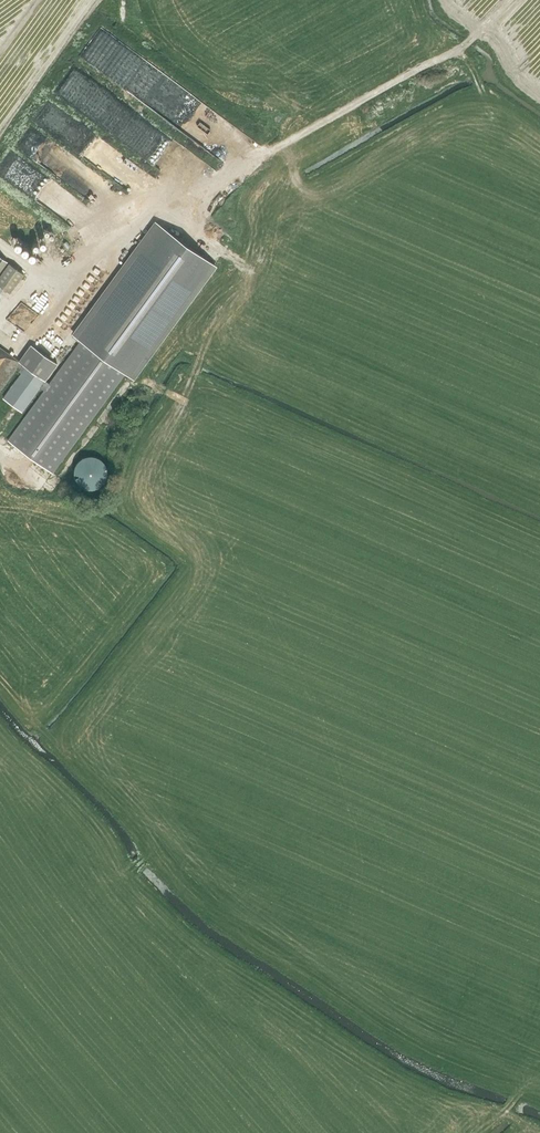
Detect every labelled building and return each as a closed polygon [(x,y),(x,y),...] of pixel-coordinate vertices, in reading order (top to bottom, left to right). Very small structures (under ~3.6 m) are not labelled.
[(51,371),(57,363),(31,344),(19,361),(0,347),(0,391),(17,367),(20,369),(19,371),(21,373),(3,398),(22,411),(40,387),(44,390),(8,440),(53,472),(125,373),(132,378),(215,265),(156,222),(74,335),(81,340),(49,383),(45,380),(51,371)] [(9,292),(24,273),(0,256),(0,285),(9,292)] [(79,485),(80,486),(82,487),(83,488),(85,488),(86,489),(88,489),(90,490),(91,490),(93,489),(95,489),(96,489),(98,488),(99,487),(101,487),(102,486),(103,484),(105,483),(106,482),(106,480),(107,479),(108,477),(108,476),(108,474),(108,472),(108,471),(108,469),(108,467),(107,466),(106,464),(106,463),(105,461),(104,460),(102,459),(101,458),(100,457),(98,456),(96,456),(95,455),(93,455),(92,455),(90,455),(88,455),(87,455),(85,456),(83,457),(82,457),(81,458),(79,459),(78,461),(77,462),(76,463),(75,465),(75,466),(74,468),(74,470),(74,471),(74,473),(74,475),(74,476),(75,478),(75,479),(76,481),(77,482),(78,484),(79,485)]
